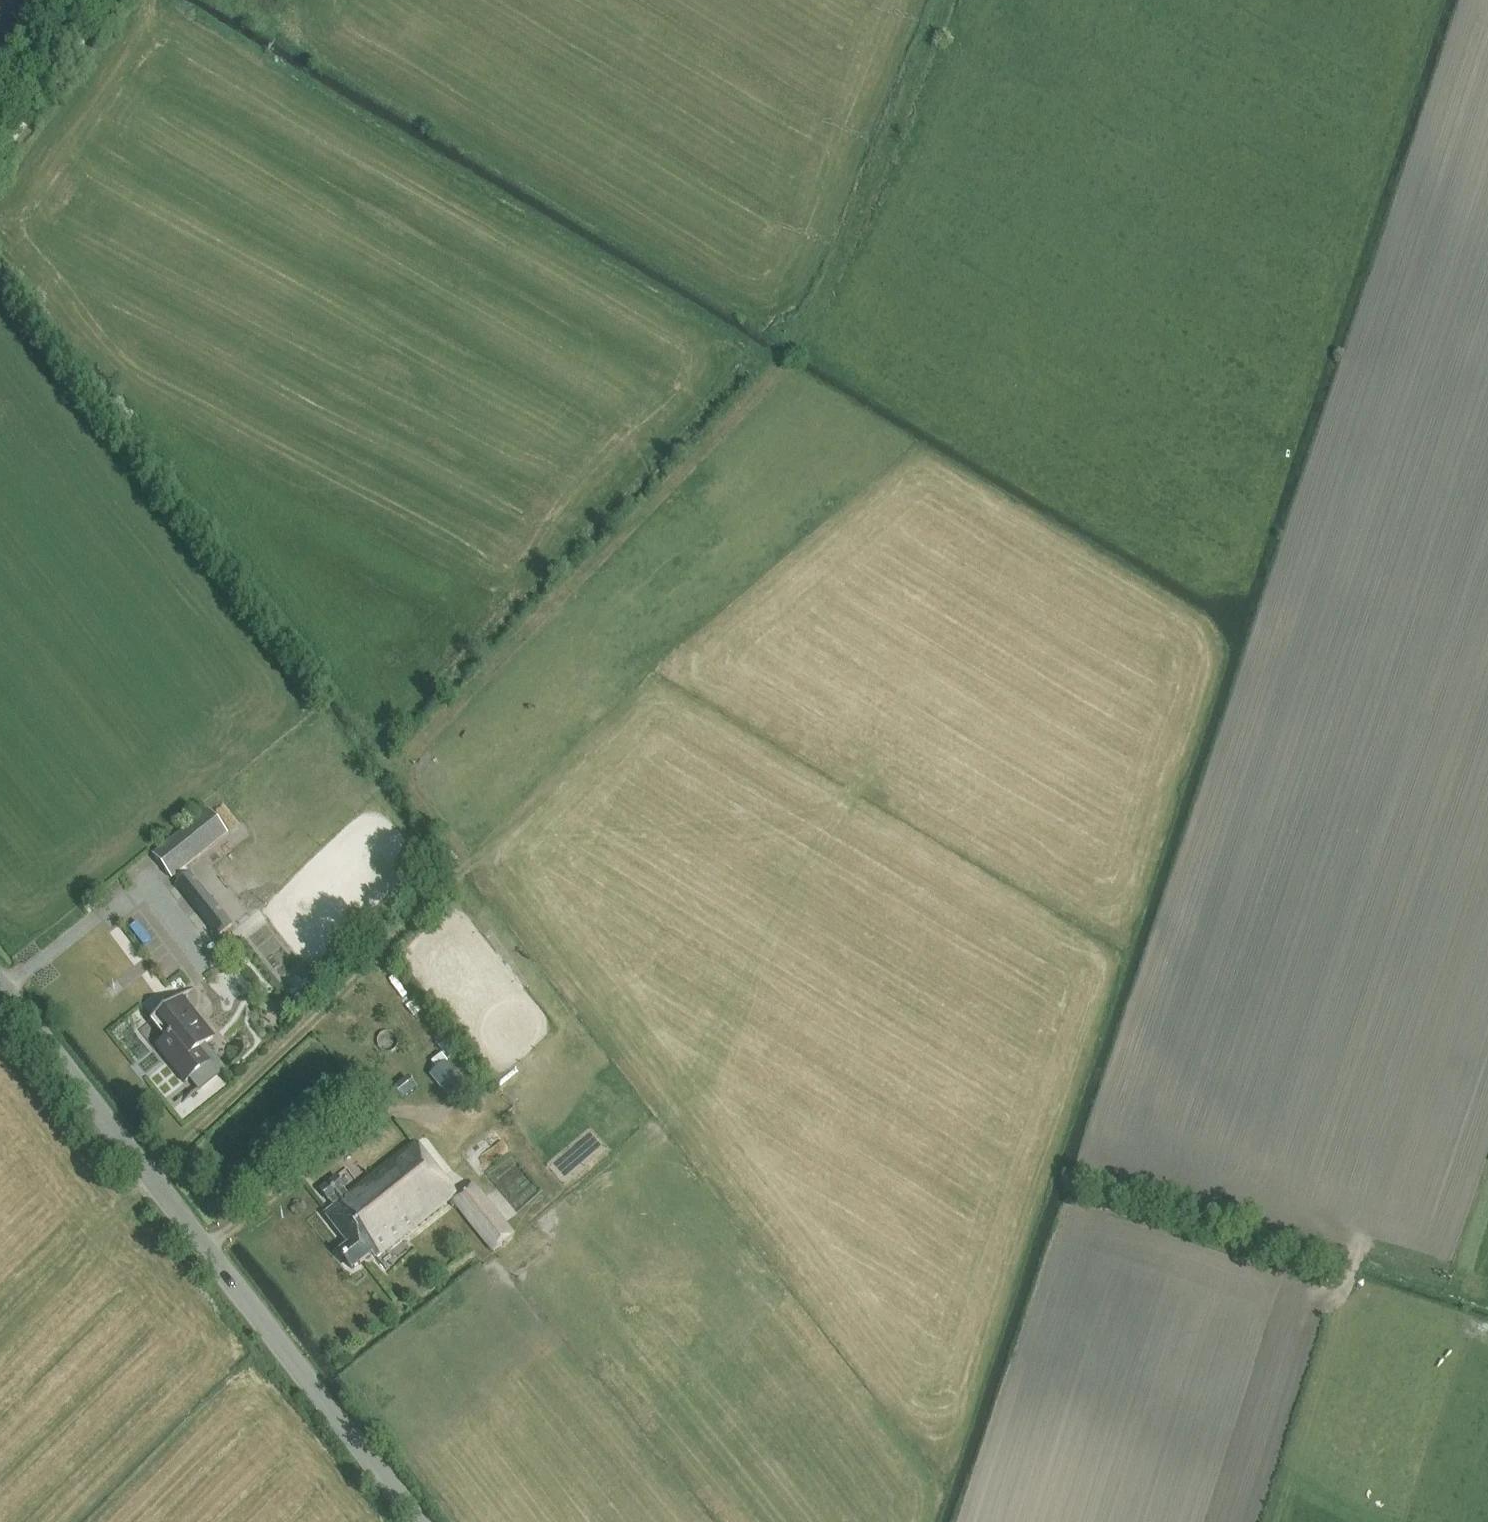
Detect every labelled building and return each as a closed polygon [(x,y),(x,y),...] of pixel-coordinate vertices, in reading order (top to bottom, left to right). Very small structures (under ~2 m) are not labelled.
[(171,876),(228,834),(210,811),(154,853),(171,876)] [(217,935),(232,923),(210,897),(213,895),(193,870),(176,884),(217,935)] [(158,1044),(187,1080),(193,1075),(201,1085),(183,1100),(183,1101),(219,1071),(226,1080),(227,1079),(201,1047),(214,1036),(181,996),(194,985),(194,984),(152,1019),(152,1020),(154,1018),(169,1036),(158,1044)] [(478,1097),(452,1066),(436,1078),(462,1110),(478,1097)] [(393,1089),(403,1100),(417,1089),(408,1077),(393,1089)] [(480,1169),(513,1152),(507,1142),(475,1159),(480,1169)] [(480,1187),(463,1200),(420,1146),(351,1200),(346,1194),(350,1191),(341,1180),(324,1194),(333,1205),(335,1203),(340,1209),(329,1218),(351,1246),(344,1252),(359,1270),(378,1254),(381,1257),(457,1197),(459,1200),(455,1203),(457,1205),(461,1203),(498,1249),(517,1234),(480,1187)] [(498,1181),(521,1209),(544,1190),(521,1162),(498,1181)]
